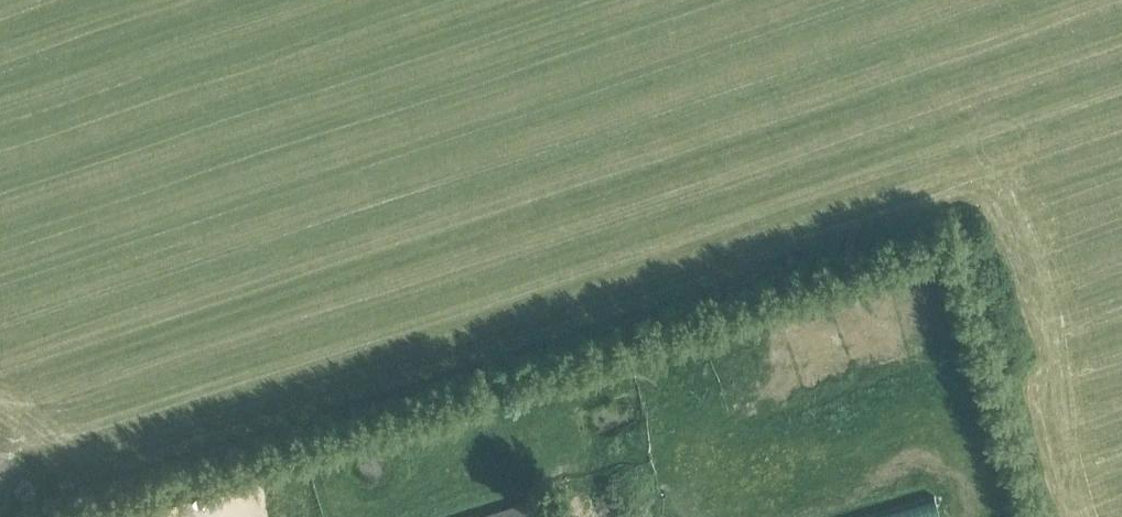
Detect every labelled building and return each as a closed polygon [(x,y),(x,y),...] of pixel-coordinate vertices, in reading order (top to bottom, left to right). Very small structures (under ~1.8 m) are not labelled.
[(854,516),(946,516),(937,491),(854,516)] [(539,502),(490,516),(543,516),(539,502)]
